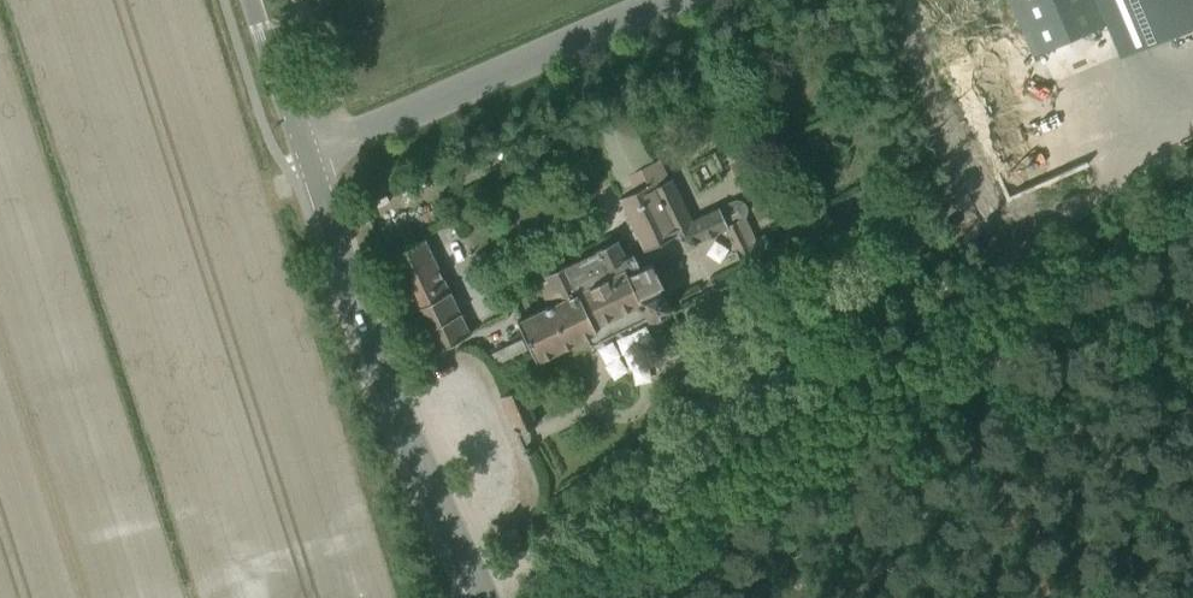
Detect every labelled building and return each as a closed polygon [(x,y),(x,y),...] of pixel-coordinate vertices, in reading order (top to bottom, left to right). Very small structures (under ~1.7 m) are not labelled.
[(1033,56),(1108,24),(1097,0),(1008,0),(1033,56)] [(1114,63),(1192,31),(1192,0),(1088,0),(1114,63)] [(1014,136),(1056,126),(1041,63),(1025,67),(1013,15),(986,21),(1014,136)] [(613,181),(653,162),(628,110),(588,129),(613,181)] [(618,198),(643,250),(678,233),(679,236),(677,237),(683,249),(725,229),(744,271),(775,257),(765,234),(755,239),(744,218),(746,212),(746,208),(743,203),(740,201),(736,200),(731,200),(717,207),(718,207),(691,220),(671,178),(668,180),(658,159),(653,162),(613,181),(620,197),(618,198)] [(385,258),(431,353),(470,334),(425,239),(385,258)] [(587,338),(590,345),(670,309),(649,263),(638,269),(631,254),(624,257),(617,242),(543,277),(545,281),(537,285),(544,302),(555,297),(553,293),(558,292),(561,299),(516,320),(524,339),(492,353),(499,369),(532,354),(536,361),(587,338)] [(537,423),(522,389),(498,399),(513,433),(537,423)] [(516,527),(497,536),(502,547),(521,539),(516,527)]
